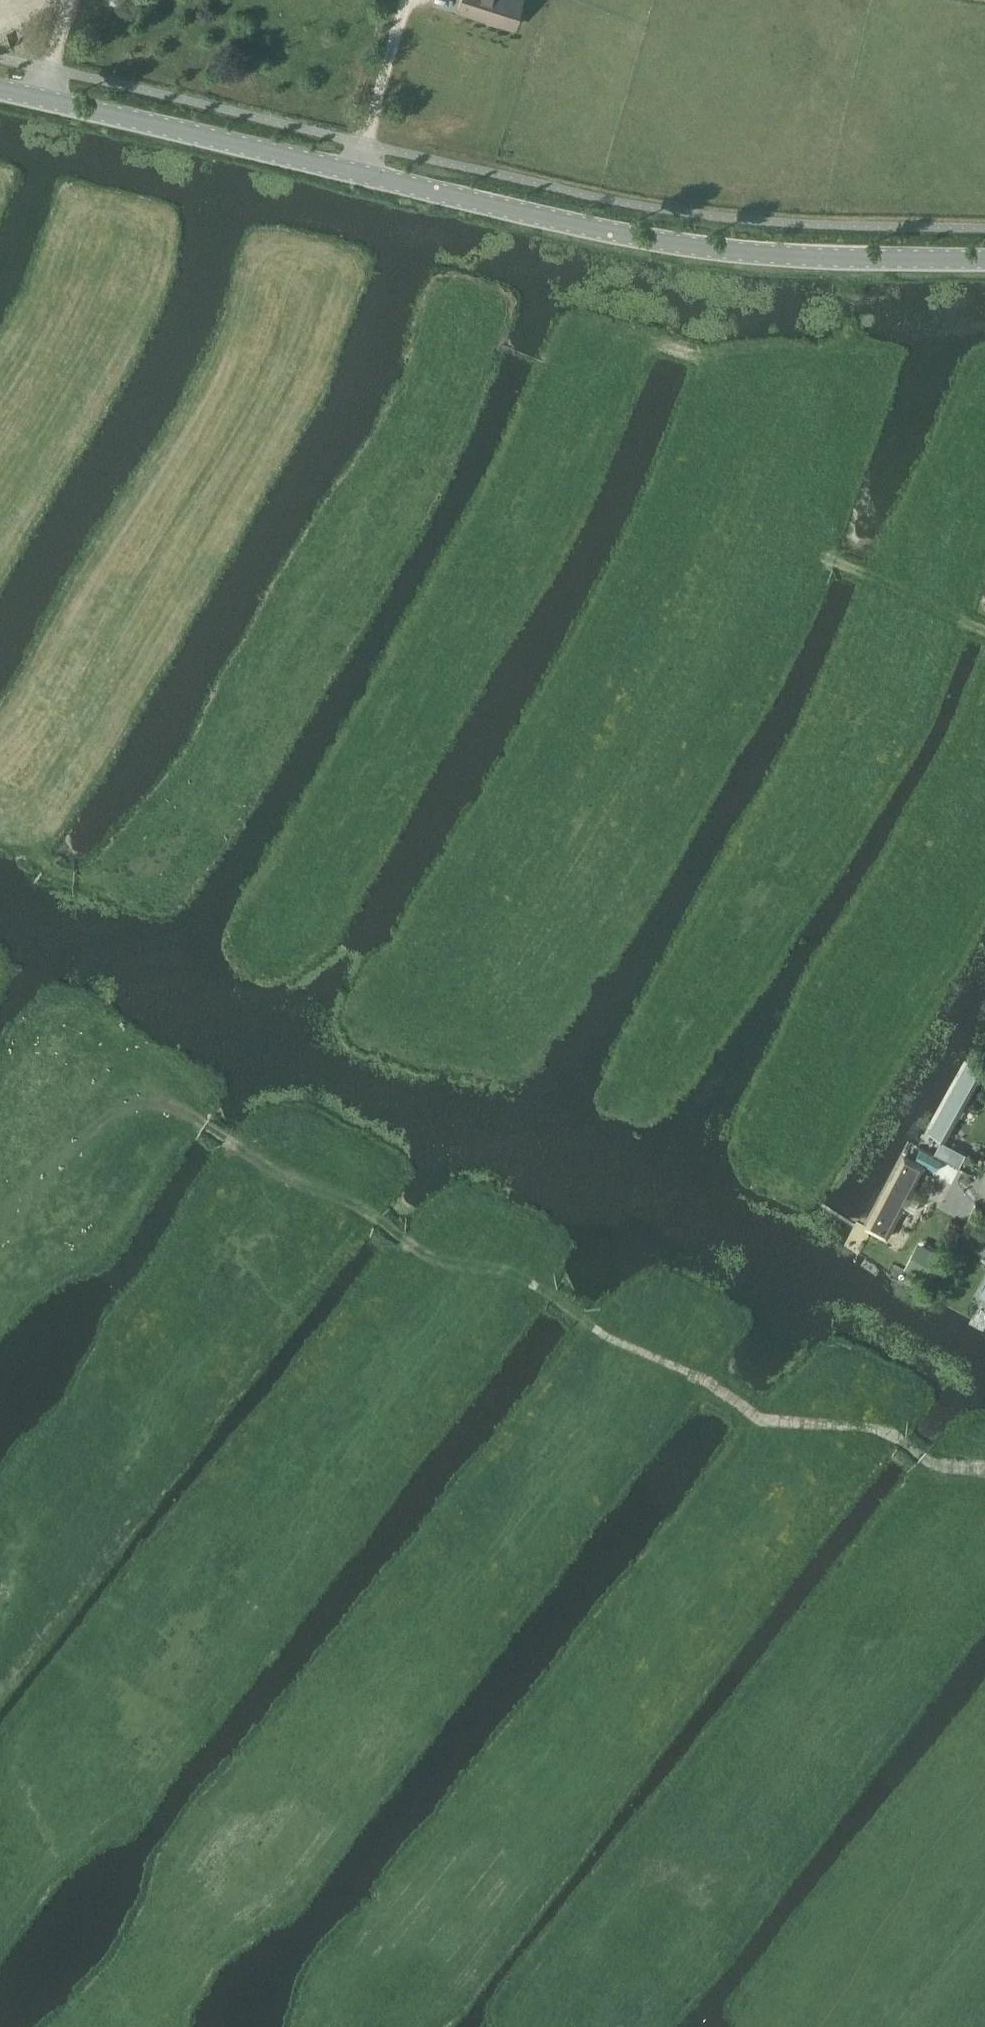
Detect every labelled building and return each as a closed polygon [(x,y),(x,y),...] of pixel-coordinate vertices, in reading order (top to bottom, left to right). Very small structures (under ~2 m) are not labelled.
[(521,0),(461,0),(458,8),(512,26),(521,0)] [(932,1128),(948,1138),(984,1078),(969,1068),(932,1128)] [(907,1157),(870,1228),(894,1240),(931,1170),(907,1157)] [(915,1269),(934,1280),(943,1264),(924,1253),(915,1269)]
